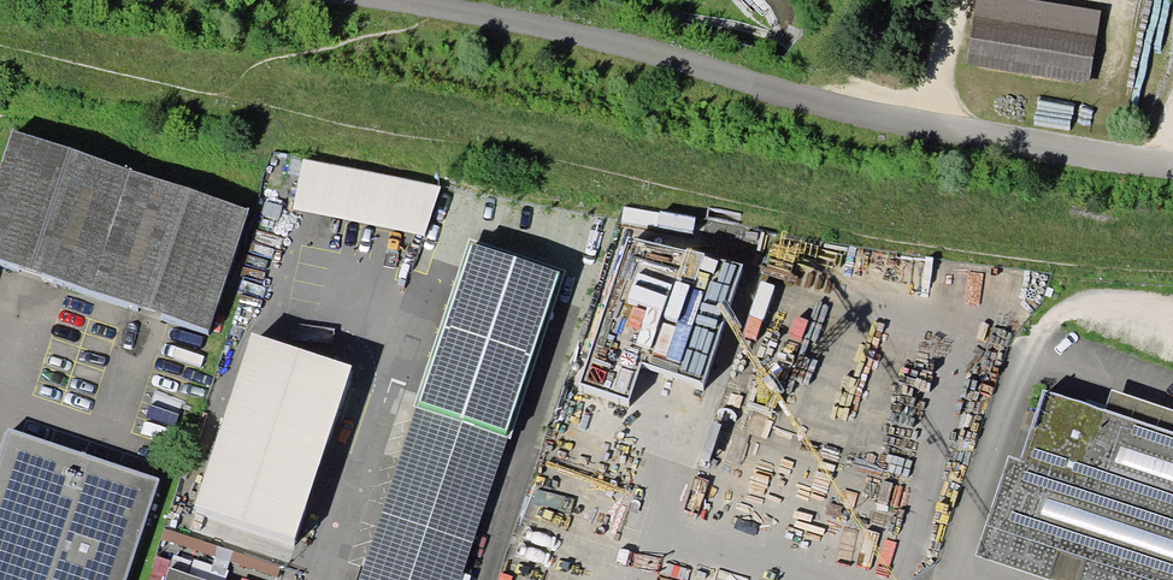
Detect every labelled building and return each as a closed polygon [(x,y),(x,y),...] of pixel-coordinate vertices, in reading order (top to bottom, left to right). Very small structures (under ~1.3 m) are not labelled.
[(1101,19),(979,0),(967,72),(1089,91),(1101,19)] [(248,207),(12,130),(0,165),(0,260),(208,328),(248,207)] [(441,187),(303,159),(292,209),(424,236),(441,187)] [(282,207),(265,202),(262,214),(278,219),(282,207)] [(686,250),(628,237),(579,384),(629,400),(641,362),(703,383),(743,264),(687,248),(686,250)] [(469,239),(414,406),(416,407),(359,579),(461,579),(508,439),(511,439),(566,271),(469,239)] [(1105,409),(1044,390),(1021,459),(1009,454),(977,555),(1051,579),(1172,579),(1172,432),(1105,409)] [(1105,409),(1172,432),(1172,411),(1111,390),(1105,409)] [(8,429),(0,454),(0,579),(126,579),(159,479),(8,429)] [(168,567),(164,579),(208,579),(168,567)]
